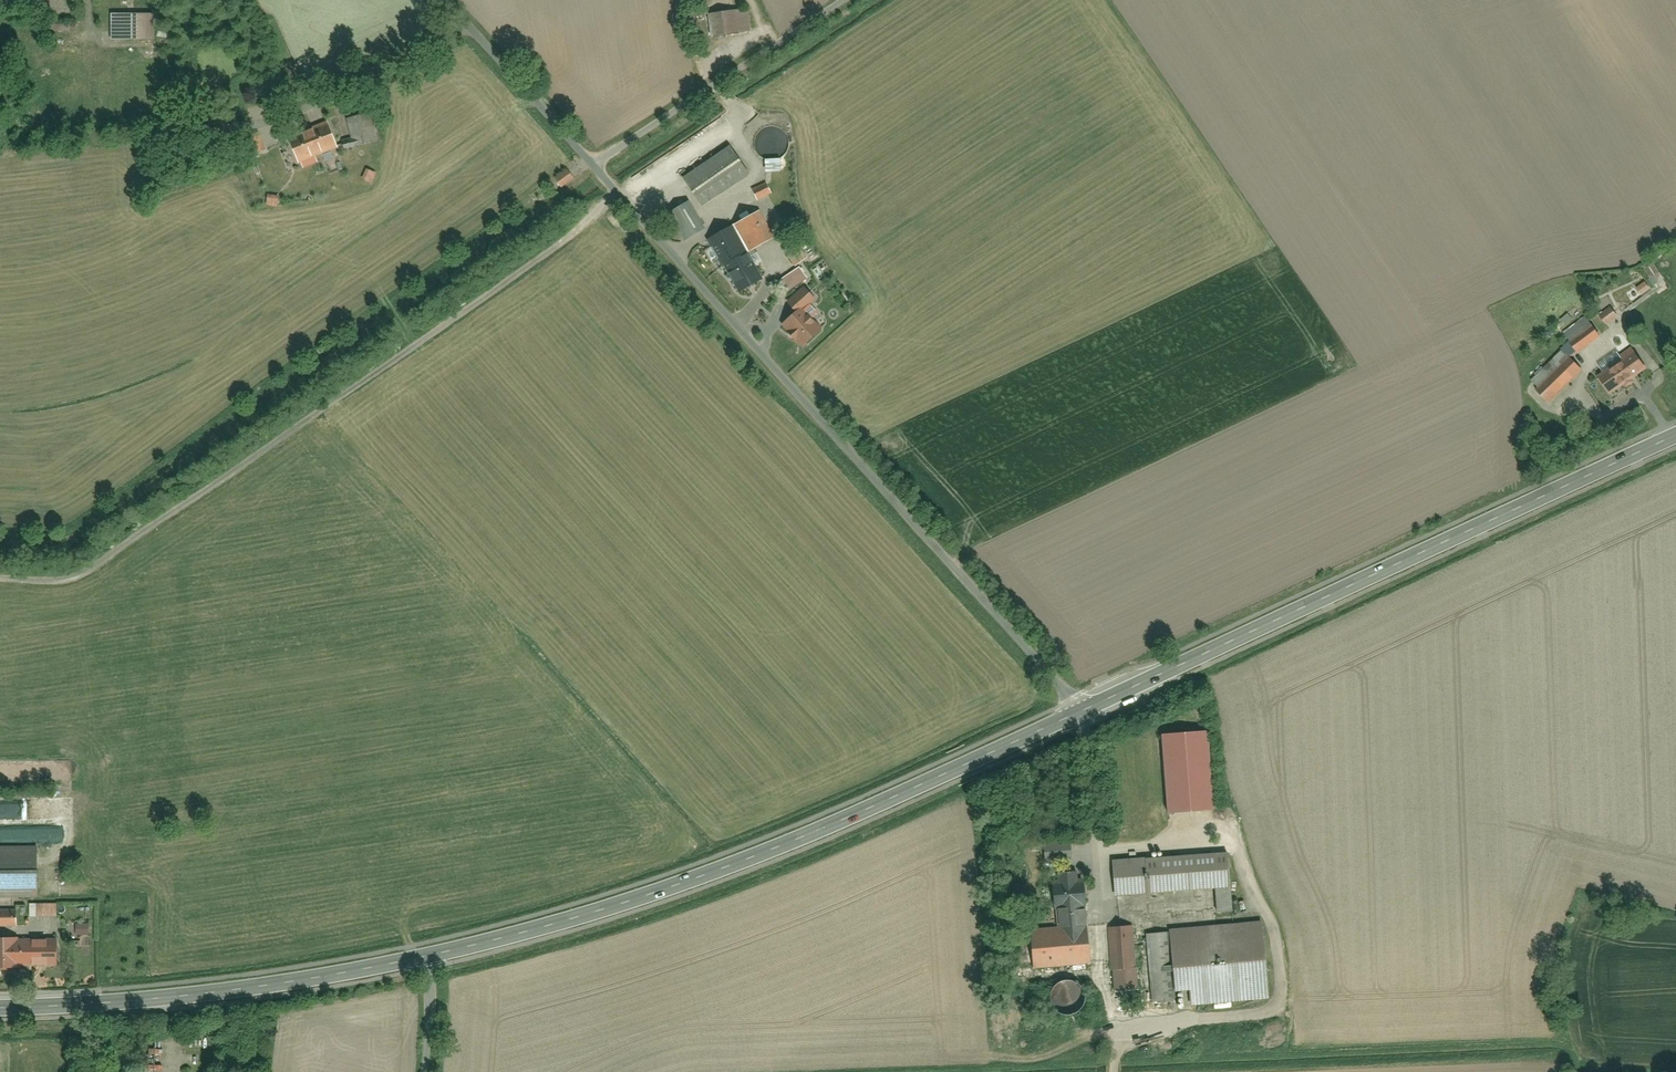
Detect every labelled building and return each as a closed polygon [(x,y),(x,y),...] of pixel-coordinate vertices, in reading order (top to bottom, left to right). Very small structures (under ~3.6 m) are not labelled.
[(704,15),(707,38),(750,33),(747,9),(704,15)] [(113,16),(112,42),(158,42),(159,16),(113,16)] [(367,117),(349,120),(352,145),(371,143),(367,117)] [(293,137),(301,164),(341,151),(333,124),(293,137)] [(755,138),(755,149),(760,156),(770,161),(781,159),(788,152),(790,142),(788,134),(780,127),(770,125),(761,129),(755,138)] [(684,177),(704,207),(753,175),(733,145),(684,177)] [(329,167),(333,178),(348,172),(344,161),(329,167)] [(554,178),(563,190),(577,180),(568,168),(554,178)] [(770,181),(754,189),(761,201),(776,193),(770,181)] [(264,196),(264,205),(280,206),(280,196),(264,196)] [(780,236),(767,208),(740,221),(754,249),(780,236)] [(734,229),(709,243),(740,297),(765,283),(734,229)] [(799,268),(774,288),(783,299),(808,279),(799,268)] [(1647,282),(1637,290),(1643,298),(1653,290),(1647,282)] [(807,288),(789,305),(798,315),(784,327),(806,350),(827,330),(808,310),(819,300),(807,288)] [(1614,307),(1603,316),(1611,326),(1622,317),(1614,307)] [(1588,317),(1566,334),(1581,353),(1603,336),(1588,317)] [(1601,372),(1614,393),(1650,371),(1637,350),(1601,372)] [(1568,354),(1534,387),(1550,402),(1583,369),(1568,354)] [(1164,737),(1168,816),(1217,814),(1214,735),(1164,737)] [(1072,874),(1072,862),(1076,862),(1075,842),(1047,843),(1048,863),(1065,862),(1065,874),(1063,874),(1064,898),(1063,898),(1064,933),(1035,934),(1036,967),(1095,966),(1093,897),(1083,897),(1083,874),(1072,874)] [(44,896),(44,848),(0,849),(0,896),(44,896)] [(1218,891),(1220,913),(1233,912),(1230,856),(1113,862),(1115,897),(1218,891)] [(21,927),(21,910),(0,910),(0,927),(21,927)] [(1264,925),(1172,932),(1178,1007),(1269,1000),(1264,925)] [(1111,930),(1114,992),(1140,991),(1137,929),(1111,930)] [(1149,937),(1152,1001),(1174,1000),(1172,936),(1149,937)] [(61,970),(60,939),(0,941),(0,972),(61,970)] [(1068,1018),(1073,1018),(1079,1017),(1084,1014),(1088,1009),(1089,1003),(1089,997),(1087,992),(1084,987),(1078,984),(1073,983),(1067,983),(1061,986),(1057,990),(1054,995),(1054,1001),(1055,1007),(1058,1012),(1062,1016),(1068,1018)] [(140,1045),(140,1059),(155,1059),(155,1045),(140,1045)]
